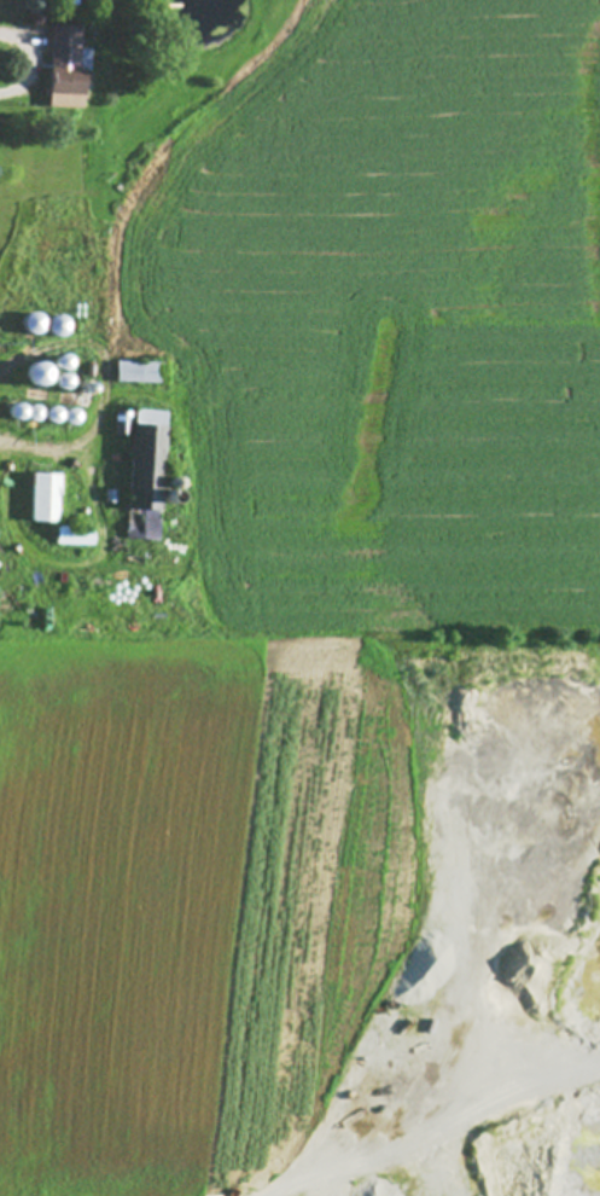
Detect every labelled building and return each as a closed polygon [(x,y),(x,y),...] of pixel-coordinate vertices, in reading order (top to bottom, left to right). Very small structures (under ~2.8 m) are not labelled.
[(53,27),(50,109),(87,110),(89,50),(81,50),(82,28),(53,27)] [(56,341),(75,331),(65,314),(49,322),(43,311),(24,321),(34,339),(51,329),(56,341)] [(58,393),(76,388),(73,373),(57,377),(53,362),(30,368),(35,389),(56,383),(58,393)] [(169,364),(119,362),(118,383),(169,384),(169,364)] [(168,412),(134,410),(128,540),(161,541),(168,412)] [(115,436),(133,436),(134,413),(116,412),(115,436)] [(61,523),(62,475),(32,474),(31,522),(61,523)] [(95,528),(57,527),(57,546),(95,546),(95,528)]
